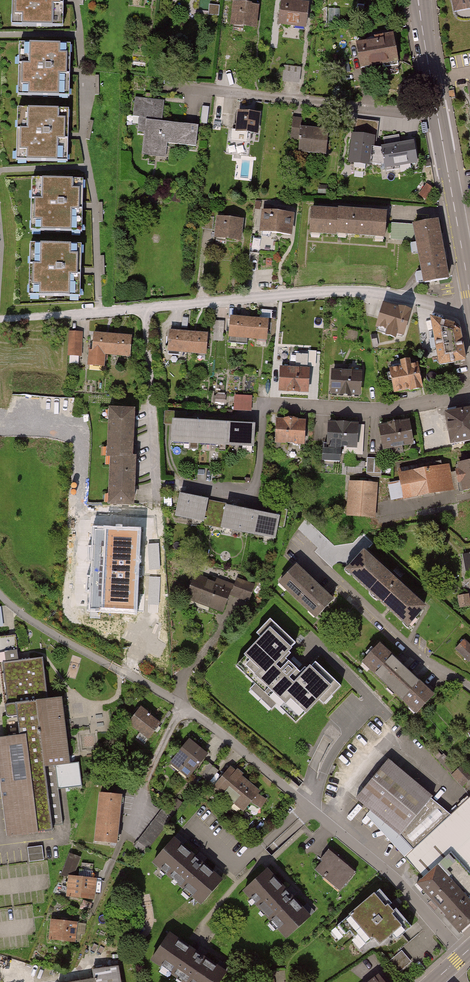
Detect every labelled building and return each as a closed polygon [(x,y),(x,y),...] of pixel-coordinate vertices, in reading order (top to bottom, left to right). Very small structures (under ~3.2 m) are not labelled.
[(62,26),(63,0),(16,0),(14,25),(62,26)] [(307,4),(279,0),(276,26),(304,29),(307,4)] [(452,14),(469,11),(469,0),(450,0),(452,14)] [(257,6),(231,3),(228,27),(254,30),(257,6)] [(391,36),(352,44),(357,71),(396,63),(391,36)] [(21,96),(69,96),(69,49),(23,47),(21,96)] [(300,69),(285,67),(284,80),(299,82),(300,69)] [(148,122),(161,123),(164,100),(136,96),(134,114),(139,115),(137,133),(147,134),(148,122)] [(19,161),(67,161),(68,112),(20,111),(19,161)] [(259,114),(240,112),(238,130),(232,129),(231,140),(247,141),(248,132),(257,133),(259,114)] [(214,114),(212,129),(220,130),(222,115),(214,114)] [(289,138),(298,139),(299,128),(301,117),(292,115),(289,138)] [(164,142),(196,145),(198,127),(161,123),(148,122),(147,134),(145,154),(163,155),(164,142)] [(326,130),(299,128),(298,139),(297,152),(323,155),(326,130)] [(399,135),(383,138),(385,145),(400,142),(399,135)] [(371,166),(373,149),(374,138),(353,136),(348,165),(371,168),(371,166)] [(383,150),(373,149),(371,166),(386,168),(387,171),(400,169),(400,166),(417,164),(412,144),(383,148),(383,150)] [(34,231),(82,233),(83,183),(34,181),(34,231)] [(426,200),(433,189),(426,185),(419,195),(426,200)] [(292,214),(257,209),(254,231),(289,236),(292,214)] [(385,240),(387,215),(314,209),(312,234),(385,240)] [(211,216),(204,215),(202,230),(209,230),(211,216)] [(241,218),(215,215),(212,237),(238,240),(241,218)] [(437,219),(409,224),(412,243),(419,284),(446,279),(437,219)] [(31,298),(79,298),(80,249),(32,248),(31,298)] [(399,310),(384,305),(378,326),(383,328),(382,333),(394,337),(396,332),(403,334),(410,312),(400,309),(399,310)] [(266,319),(226,315),(224,338),(264,341),(266,319)] [(455,326),(431,319),(440,365),(465,360),(460,331),(455,326)] [(206,332),(167,328),(165,351),(204,355),(206,332)] [(357,331),(348,328),(345,338),(354,341),(357,331)] [(80,330),(67,329),(66,355),(78,356),(80,330)] [(129,335),(91,331),(88,350),(85,349),(83,366),(99,368),(101,354),(127,357),(129,335)] [(391,370),(395,391),(411,388),(411,390),(421,388),(417,365),(410,367),(409,361),(401,363),(402,368),(391,370)] [(279,366),(277,390),(308,391),(308,368),(279,366)] [(360,395),(361,372),(331,370),(330,394),(360,395)] [(252,395),(235,393),(234,411),(251,411),(252,395)] [(133,410),(110,409),(108,456),(131,457),(133,410)] [(254,444),(255,420),(186,416),(187,411),(165,409),(164,423),(172,423),(171,439),(189,440),(189,449),(198,449),(199,441),(216,442),(216,450),(225,450),(226,442),(242,443),(242,450),(252,451),(252,444),(254,444)] [(446,414),(451,444),(469,440),(469,409),(446,414)] [(304,421),(277,420),(276,442),(303,444),(304,421)] [(408,421),(380,426),(384,449),(412,443),(408,421)] [(357,424),(329,423),(328,444),(324,444),(324,450),(325,450),(324,460),(340,461),(340,446),(356,447),(357,424)] [(135,458),(112,456),(109,504),(132,505),(135,458)] [(382,458),(367,458),(367,473),(381,474),(382,458)] [(365,462),(348,461),(348,472),(360,473),(360,468),(364,468),(365,462)] [(446,490),(440,461),(399,469),(402,481),(405,497),(446,490)] [(455,465),(459,482),(462,482),(463,491),(469,489),(469,462),(455,465)] [(405,497),(402,481),(390,483),(393,500),(405,497)] [(372,484),(354,483),(352,514),(370,516),(372,484)] [(208,496),(180,490),(175,513),(204,520),(208,498),(208,496)] [(221,524),(225,502),(208,498),(204,520),(203,524),(220,527),(221,524)] [(280,513),(225,502),(221,524),(275,536),(280,513)] [(140,528),(95,526),(91,610),(136,612),(140,528)] [(359,550),(339,571),(402,630),(421,607),(359,550)] [(461,553),(464,572),(469,571),(469,551),(461,553)] [(147,557),(147,573),(165,572),(165,557),(147,557)] [(293,566),(275,585),(313,620),(331,601),(293,566)] [(214,583),(194,575),(184,599),(221,614),(230,592),(234,581),(218,575),(214,583)] [(237,575),(234,581),(230,592),(251,601),(258,583),(237,575)] [(467,594),(459,596),(461,607),(469,605),(467,594)] [(296,643),(276,624),(236,666),(296,722),(335,681),(315,662),(308,670),(305,668),(300,672),(297,670),(300,667),(291,659),(288,662),(286,659),(291,653),(289,651),(296,643)] [(457,648),(469,661),(469,660),(469,647),(464,641),(457,648)] [(379,645),(364,662),(417,712),(432,695),(379,645)] [(5,836),(63,829),(58,791),(80,788),(77,760),(67,762),(59,695),(45,697),(41,657),(0,663),(0,700),(1,710),(5,737),(0,738),(0,793),(5,836)] [(161,724),(138,706),(124,724),(147,742),(161,724)] [(205,756),(186,742),(169,764),(187,778),(205,756)] [(354,799),(399,835),(413,849),(406,858),(423,877),(415,884),(458,934),(469,923),(469,797),(450,815),(387,760),(354,799)] [(228,766),(213,786),(243,809),(250,801),(260,808),(266,800),(258,794),(260,791),(228,766)] [(469,792),(469,773),(464,766),(455,774),(469,792)] [(121,795),(95,792),(90,843),(116,846),(121,795)] [(171,816),(160,808),(137,841),(148,849),(171,816)] [(223,882),(173,840),(152,865),(202,907),(223,882)] [(29,845),(30,860),(46,858),(44,844),(29,845)] [(322,861),(316,869),(340,890),(356,872),(329,849),(320,859),(322,861)] [(78,874),(81,854),(69,852),(65,872),(78,874)] [(309,918),(263,871),(240,893),(286,940),(309,918)] [(95,879),(66,876),(64,898),(93,901),(95,879)] [(380,888),(335,926),(343,936),(350,931),(355,937),(362,931),(370,941),(374,937),(380,943),(392,933),(397,939),(412,926),(396,907),(394,909),(391,905),(392,903),(380,888)] [(77,922),(51,919),(49,939),(75,941),(77,922)] [(168,933),(150,960),(183,981),(221,981),(227,972),(168,933)] [(400,951),(388,962),(398,973),(410,963),(400,951)] [(65,981),(119,981),(116,966),(93,970),(95,978),(65,981)]
